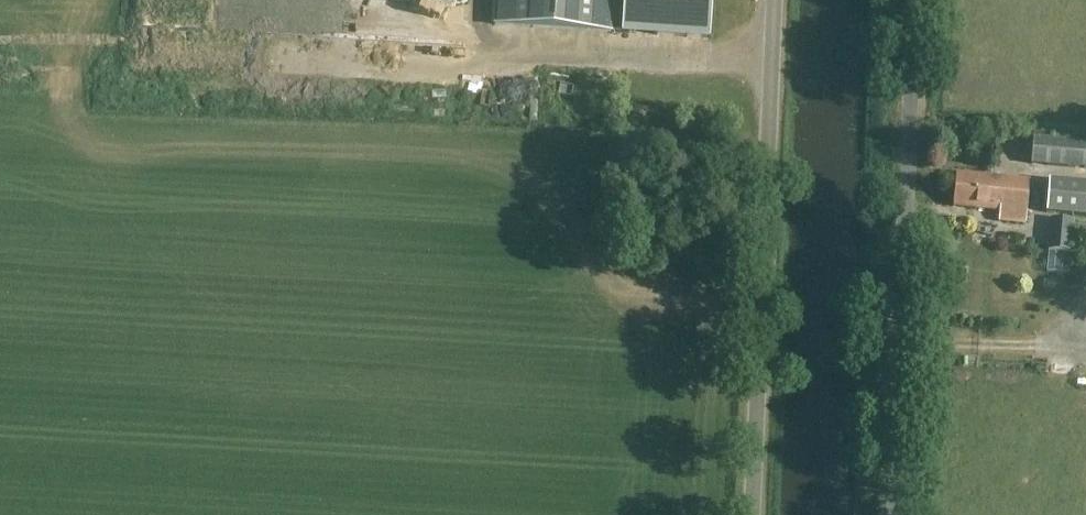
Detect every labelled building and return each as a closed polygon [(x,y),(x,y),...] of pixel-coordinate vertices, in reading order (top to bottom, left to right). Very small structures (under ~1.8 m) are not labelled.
[(398,27),(414,27),(415,0),(399,0),(398,27)] [(713,0),(496,0),(495,25),(711,39),(713,0)] [(280,50),(300,50),(300,29),(280,29),(280,50)] [(1032,142),(1030,166),(1085,170),(1085,146),(1032,142)] [(1030,180),(956,174),(953,207),(999,211),(998,221),(1026,224),(1030,180)] [(1048,183),(1046,215),(1085,218),(1085,186),(1048,183)] [(1071,247),(1073,221),(1046,218),(1044,236),(1047,236),(1046,245),(1071,247)] [(1051,359),(1053,370),(1072,366),(1070,355),(1051,359)]
